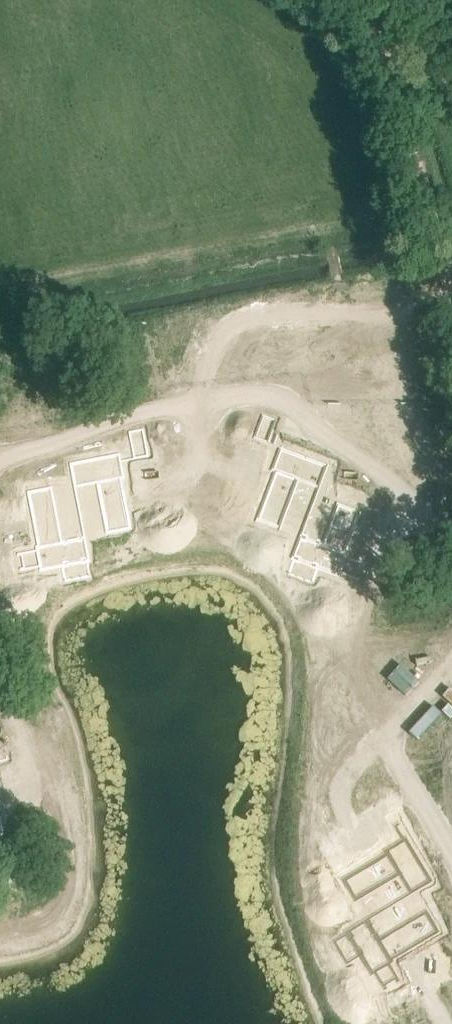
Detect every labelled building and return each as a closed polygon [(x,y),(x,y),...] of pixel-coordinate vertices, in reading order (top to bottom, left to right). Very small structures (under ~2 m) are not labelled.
[(291,441),(261,508),(284,518),(303,479),(319,486),(330,457),(291,441)] [(111,448),(70,458),(76,487),(94,482),(105,525),(130,519),(111,448)] [(50,490),(28,497),(45,572),(88,562),(82,526),(60,531),(50,490)] [(307,522),(294,556),(334,575),(365,503),(345,493),(328,532),(307,522)] [(414,841),(349,877),(362,898),(398,878),(407,893),(434,877),(414,841)] [(371,917),(340,936),(361,975),(429,936),(418,916),(382,936),(371,917)]
